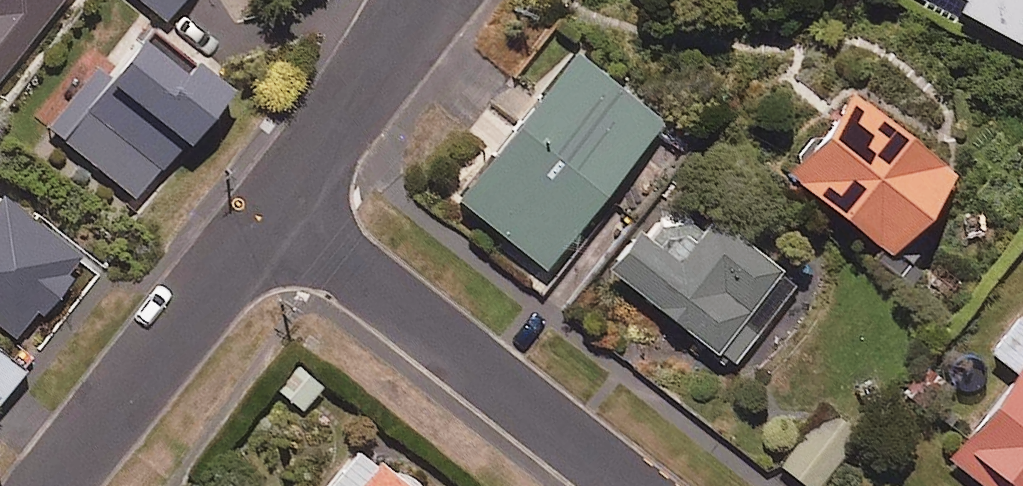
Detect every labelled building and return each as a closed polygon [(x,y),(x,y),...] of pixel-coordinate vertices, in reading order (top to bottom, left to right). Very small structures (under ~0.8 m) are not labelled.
[(46,34),(50,37),(79,0),(0,0),(0,93),(46,34)] [(163,13),(174,0),(148,0),(163,13)] [(1022,35),(1022,0),(958,0),(1022,35)] [(225,84),(140,18),(101,68),(91,60),(43,121),(138,195),(225,84)] [(660,112),(567,41),(452,190),(545,262),(660,112)] [(782,159),(881,238),(867,255),(904,284),(938,242),(907,217),(953,160),(848,77),(782,159)] [(0,183),(0,321),(19,336),(86,252),(0,183)] [(694,225),(655,193),(603,256),(731,360),(799,278),(710,205),(694,225)] [(1021,318),(1016,314),(991,346),(1013,364),(945,451),(990,485),(1022,485),(1022,316),(1021,318)] [(0,345),(0,389),(22,362),(0,345)] [(314,485),(485,485),(385,402),(314,485)] [(858,431),(825,404),(780,459),(813,485),(858,431)]
